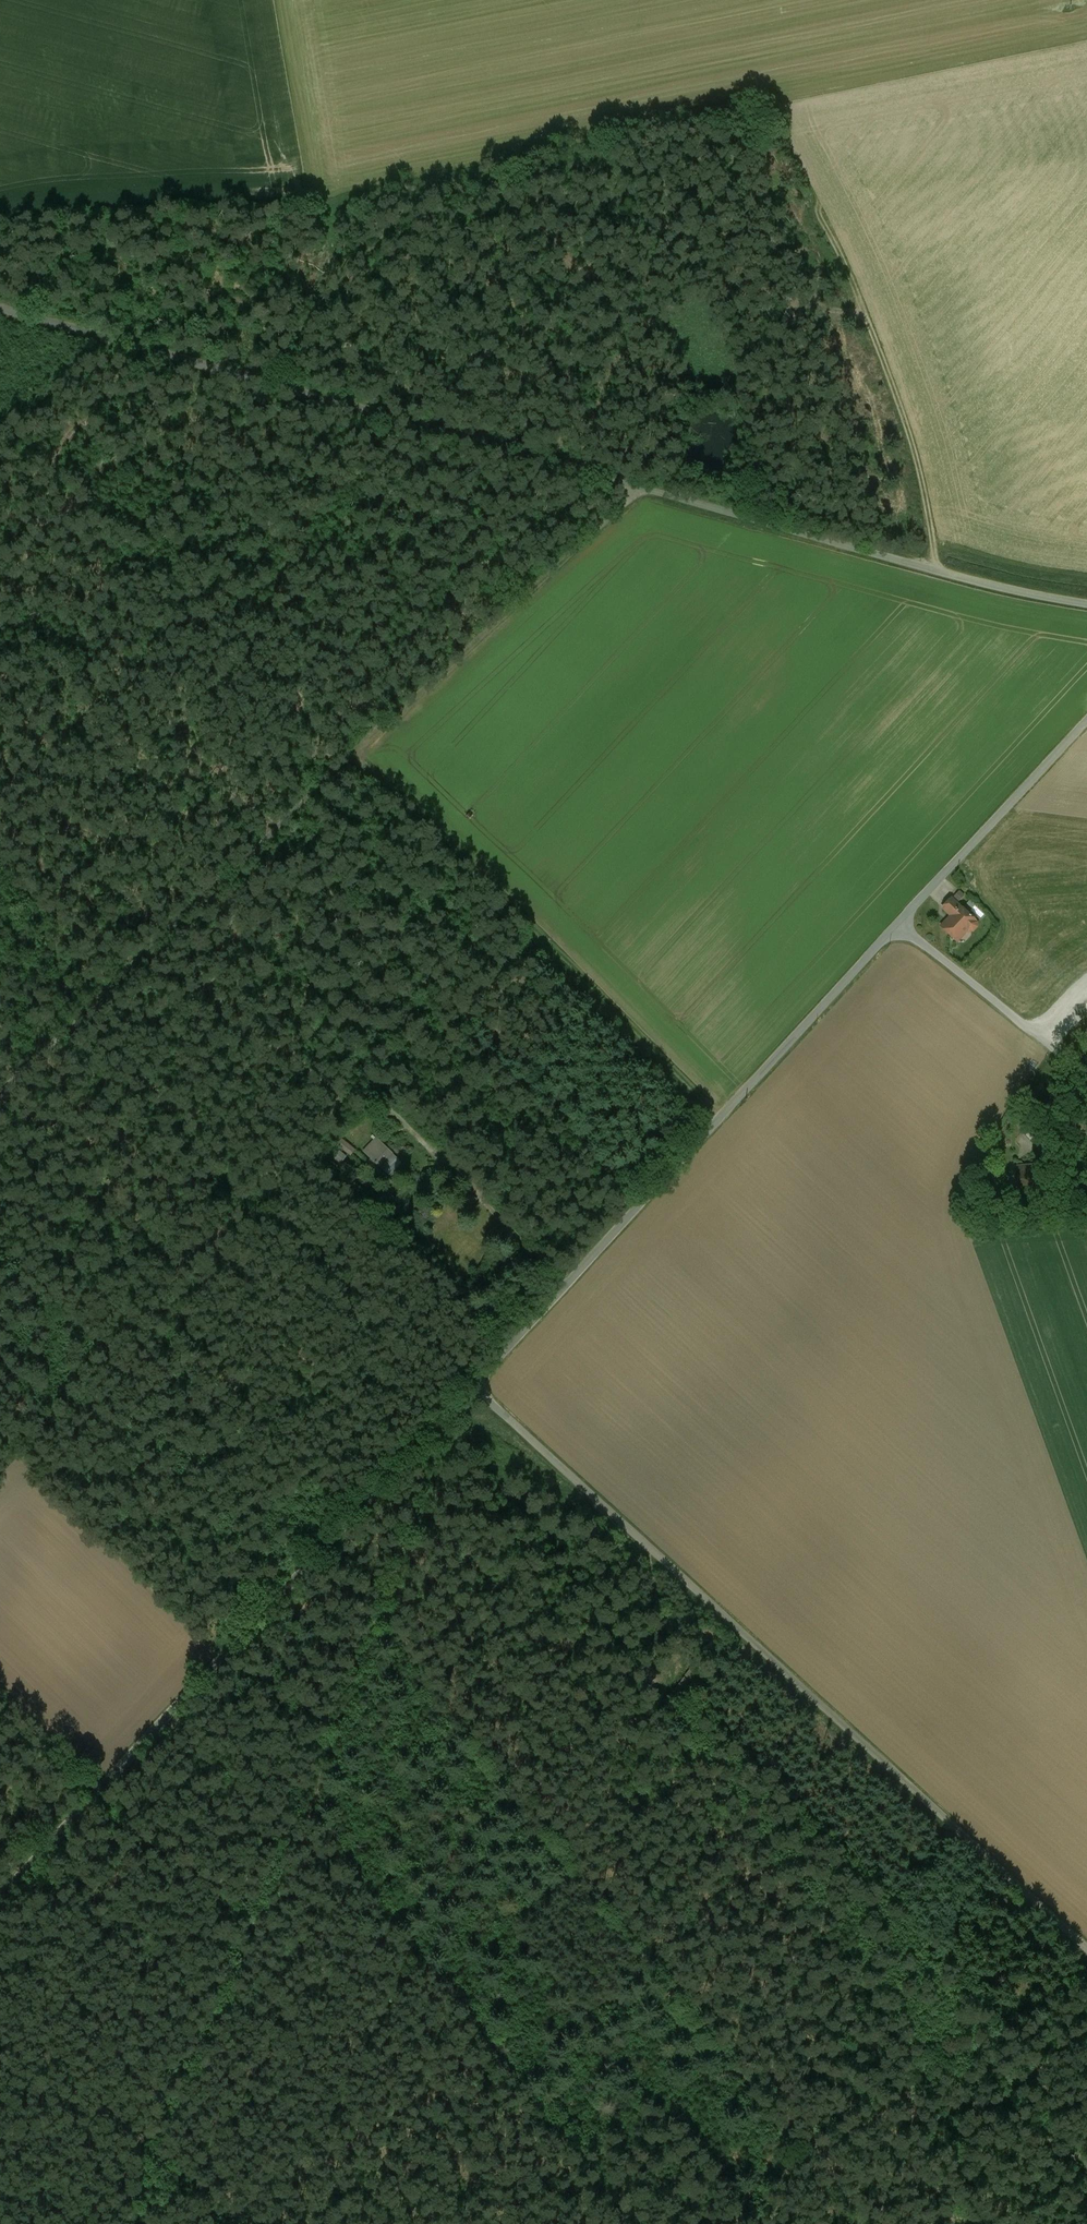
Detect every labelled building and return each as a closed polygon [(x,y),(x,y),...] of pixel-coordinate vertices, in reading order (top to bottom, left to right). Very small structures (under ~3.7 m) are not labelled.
[(977,923),(952,899),(943,908),(952,917),(942,927),(954,938),(959,933),(963,933),(967,929),(969,931),(973,931),(977,927),(977,923)] [(393,1153),(377,1138),(364,1151),(381,1167),(393,1153)] [(355,1151),(343,1141),(340,1145),(351,1154),(355,1151)] [(1029,1174),(1019,1175),(1019,1194),(1048,1191),(1046,1165),(1028,1166),(1029,1174)] [(1028,1166),(1015,1167),(1015,1176),(1029,1174),(1028,1166)]
